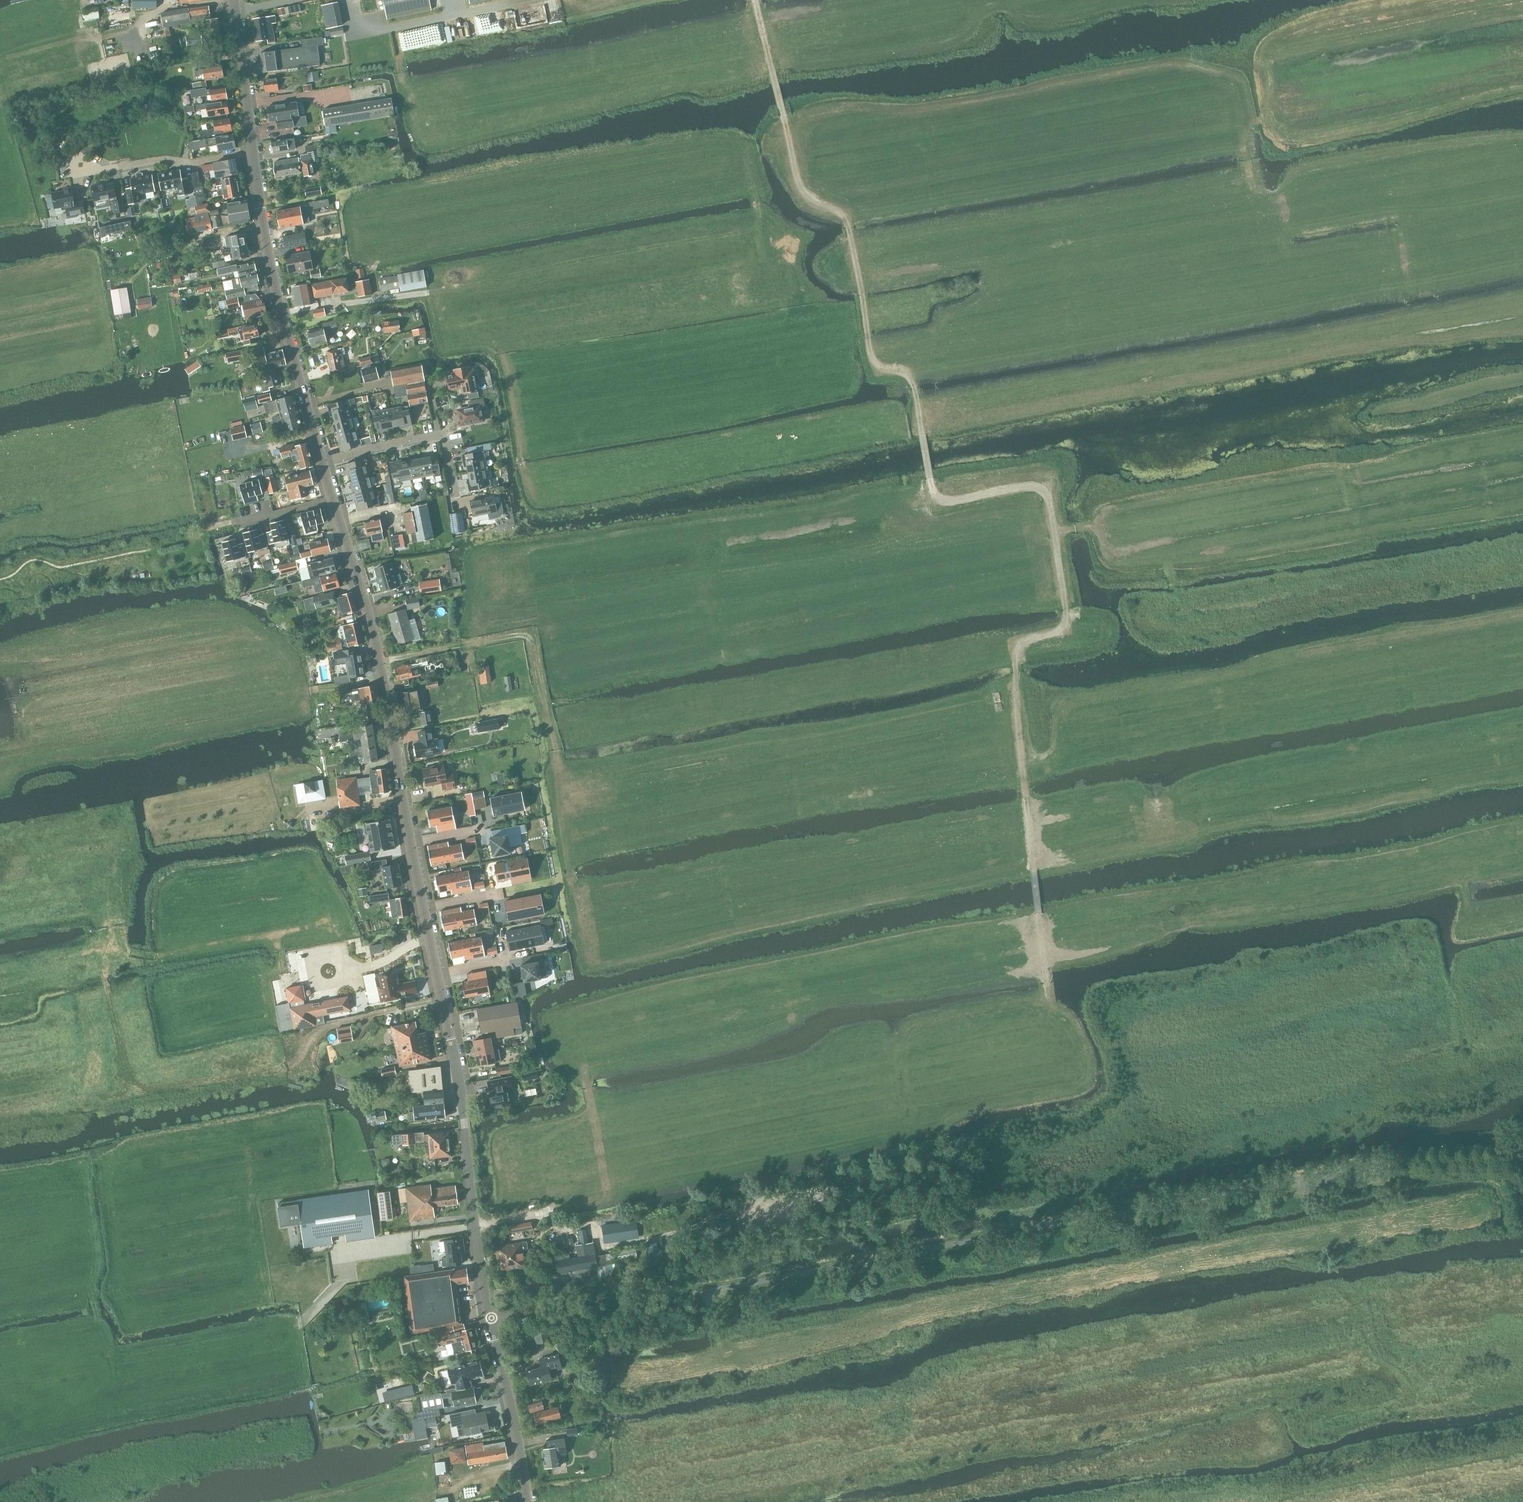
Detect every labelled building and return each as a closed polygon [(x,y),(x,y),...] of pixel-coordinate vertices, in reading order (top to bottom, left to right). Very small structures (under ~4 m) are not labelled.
[(387,19),(431,10),(429,0),(383,0),(387,19)] [(326,29),(340,26),(335,3),(322,5),(326,29)] [(288,7),(289,14),(301,11),(299,4),(288,7)] [(162,27),(191,23),(206,20),(207,28),(203,29),(203,33),(208,33),(209,38),(221,37),(219,19),(211,20),(209,5),(160,13),(162,27)] [(98,7),(81,11),(83,21),(100,17),(98,7)] [(255,29),(254,29),(254,31),(255,31),(257,41),(268,40),(268,44),(274,43),(271,24),(276,23),(275,16),(270,17),(253,19),(255,29)] [(190,37),(191,45),(203,44),(202,36),(190,37)] [(317,46),(323,45),(322,37),(301,40),(307,40),(308,46),(261,52),(263,73),(320,66),(317,46)] [(204,75),(205,81),(224,77),(224,76),(226,75),(225,71),(223,70),(222,65),(211,67),(210,65),(203,66),(203,70),(195,71),(196,76),(204,75)] [(309,80),(320,79),(319,71),(309,72),(309,80)] [(264,80),(266,92),(279,90),(284,89),(284,85),(292,84),(291,76),(283,78),(277,79),(277,78),(264,80)] [(312,91),(311,84),(298,85),(299,92),(312,91)] [(210,90),(212,102),(227,99),(227,97),(228,96),(228,94),(226,93),(225,87),(210,90)] [(190,91),(191,98),(207,96),(206,89),(190,91)] [(323,110),(325,126),(394,115),(392,98),(323,110)] [(209,108),(210,117),(229,113),(229,111),(230,111),(230,107),(228,107),(227,102),(212,104),(212,105),(208,106),(208,103),(201,104),(202,109),(209,108)] [(299,117),(297,102),(267,107),(269,122),(276,121),(277,130),(294,127),(293,118),(299,117)] [(215,129),(199,132),(200,139),(205,139),(211,139),(210,135),(222,133),(221,133),(232,131),(231,125),(233,124),(232,121),(230,120),(230,118),(214,121),(215,129)] [(206,147),(206,146),(217,144),(218,151),(235,148),(235,146),(236,145),(235,141),(234,140),(233,135),(205,140),(205,139),(188,142),(190,150),(206,147)] [(298,137),(286,139),(271,141),(272,146),(271,148),(271,150),(273,151),(273,153),(288,151),(292,150),(293,149),(292,144),(299,143),(298,137)] [(306,152),(307,152),(317,150),(319,150),(318,143),(305,146),(306,152)] [(317,150),(307,152),(307,154),(300,155),(301,158),(299,159),(299,158),(274,162),(276,177),(301,172),(301,171),(303,171),(304,176),(314,174),(312,161),(319,160),(317,150)] [(213,163),(216,178),(237,174),(234,160),(213,163)] [(178,190),(181,190),(182,195),(191,194),(188,178),(182,179),(180,170),(158,174),(161,190),(177,187),(178,190)] [(191,173),(193,188),(202,186),(202,182),(200,183),(198,172),(191,173)] [(126,189),(129,205),(137,203),(136,198),(139,197),(139,194),(155,191),(152,174),(130,178),(132,188),(126,189)] [(217,186),(218,190),(239,186),(238,182),(239,181),(238,178),(237,178),(237,176),(222,179),(223,185),(217,186)] [(101,184),(91,186),(94,201),(108,198),(109,202),(113,202),(115,213),(125,212),(123,200),(117,201),(113,183),(101,185),(101,184)] [(239,186),(218,190),(218,194),(224,193),(225,199),(241,196),(241,195),(241,194),(241,191),(240,191),(239,186)] [(322,194),(321,187),(305,189),(306,196),(322,194)] [(63,191),(52,193),(55,209),(66,207),(68,218),(77,217),(76,215),(84,213),(85,213),(83,201),(74,203),(72,189),(68,190),(63,191)] [(310,202),(312,208),(330,204),(329,198),(310,202)] [(227,204),(228,211),(226,211),(227,216),(229,216),(235,215),(234,211),(248,209),(247,201),(227,204)] [(208,204),(197,206),(199,214),(210,212),(211,217),(219,215),(217,208),(209,210),(208,204)] [(306,206),(277,211),(280,228),(309,223),(306,206)] [(250,221),(248,209),(234,211),(235,215),(229,216),(227,216),(219,215),(211,217),(214,229),(231,225),(232,227),(235,227),(235,224),(250,221)] [(198,232),(210,229),(212,229),(209,215),(186,220),(189,234),(192,233),(194,234),(197,233),(198,232)] [(158,223),(149,225),(143,226),(145,235),(151,234),(150,229),(159,227),(158,223)] [(132,236),(131,226),(100,231),(102,241),(132,236)] [(225,237),(227,249),(247,245),(245,233),(225,237)] [(306,244),(304,234),(283,238),(285,248),(306,244)] [(203,241),(204,247),(216,244),(215,239),(203,241)] [(247,245),(227,249),(223,250),(223,254),(233,253),(234,260),(249,257),(247,245)] [(312,270),(308,251),(308,253),(287,257),(287,255),(290,274),(291,274),(290,272),(311,268),(311,270),(312,270)] [(212,263),(212,264),(213,269),(225,266),(224,260),(212,263)] [(237,270),(239,277),(257,273),(254,262),(236,267),(236,264),(220,269),(221,274),(226,272),(226,273),(237,270)] [(355,270),(357,279),(364,277),(362,268),(355,270)] [(310,271),(311,279),(321,277),(319,269),(310,271)] [(426,287),(423,270),(397,274),(398,277),(400,292),(426,287)] [(257,273),(239,277),(242,288),(232,290),(234,298),(242,296),(241,292),(245,292),(259,289),(257,284),(259,283),(257,273)] [(398,277),(379,280),(381,291),(400,288),(398,277)] [(346,279),(331,282),(333,294),(349,291),(346,279)] [(356,282),(359,297),(372,294),(369,280),(356,282)] [(199,293),(214,290),(212,282),(198,285),(199,293)] [(333,294),(331,282),(311,285),(314,298),(333,294)] [(292,287),(295,307),(312,304),(309,287),(307,287),(307,285),(292,287)] [(115,315),(123,314),(124,319),(132,318),(126,287),(110,290),(115,315)] [(244,297),(248,317),(266,313),(263,299),(257,300),(255,294),(242,297),(244,297)] [(137,299),(139,310),(153,307),(151,300),(147,301),(146,298),(137,299)] [(226,301),(228,308),(240,306),(238,298),(226,301)] [(313,310),(314,317),(324,315),(323,308),(313,310)] [(307,332),(308,335),(310,345),(327,341),(325,335),(332,333),(331,329),(338,327),(336,320),(322,323),(323,328),(307,332)] [(399,320),(382,322),(372,323),(372,329),(369,330),(370,334),(383,333),(400,331),(399,320)] [(220,338),(229,336),(241,333),(242,340),(244,340),(246,345),(256,343),(255,338),(259,337),(259,335),(260,335),(261,333),(260,331),(259,330),(258,330),(256,324),(238,328),(219,332),(220,338)] [(412,331),(418,358),(430,356),(424,329),(412,331)] [(251,349),(256,372),(269,369),(265,354),(263,347),(251,349)] [(346,371),(342,355),(345,354),(344,348),(326,351),(331,374),(346,371)] [(282,350),(265,354),(269,369),(274,367),(286,364),(282,350)] [(226,353),(227,362),(243,359),(242,351),(226,353)] [(378,354),(371,356),(358,359),(360,366),(380,361),(378,354)] [(396,398),(407,395),(426,392),(421,364),(391,369),(396,398)] [(382,373),(380,365),(361,370),(365,383),(387,377),(386,372),(382,373)] [(269,369),(256,372),(257,374),(265,372),(267,380),(261,382),(263,392),(270,390),(269,387),(279,385),(274,367),(269,369)] [(467,393),(469,392),(469,393),(470,393),(471,393),(471,392),(477,391),(478,391),(474,370),(451,374),(452,378),(448,379),(450,390),(457,389),(456,385),(464,384),(466,393),(467,393)] [(469,392),(467,393),(469,400),(478,398),(477,391),(471,392),(471,393),(470,393),(469,393),(469,392)] [(426,392),(407,395),(410,406),(428,403),(428,402),(426,392)] [(257,396),(259,403),(272,400),(270,393),(257,396)] [(332,413),(335,422),(352,417),(349,407),(352,406),(351,405),(368,401),(367,395),(350,399),(349,399),(328,405),(330,414),(332,413)] [(278,407),(279,411),(296,407),(293,396),(268,403),(270,409),(278,407)] [(248,399),(250,406),(257,404),(255,397),(248,399)] [(408,405),(390,409),(393,427),(402,425),(403,427),(412,425),(408,405)] [(455,411),(458,426),(481,422),(478,406),(455,411)] [(272,418),(274,424),(299,417),(296,407),(279,411),(280,415),(272,418)] [(393,427),(390,409),(379,411),(379,409),(371,410),(376,433),(385,431),(384,429),(393,427)] [(299,417),(274,424),(275,430),(280,429),(281,434),(302,428),(299,417)] [(337,429),(338,433),(355,428),(352,417),(335,422),(335,423),(333,424),(335,430),(337,429)] [(231,428),(234,440),(247,437),(244,425),(231,428)] [(355,428),(338,433),(341,442),(338,443),(341,451),(362,445),(371,443),(369,436),(361,439),(360,438),(358,439),(355,428)] [(292,455),(293,459),(310,455),(307,443),(295,447),(294,444),(279,448),(282,458),(292,455)] [(466,464),(468,473),(488,469),(486,458),(484,451),(462,455),(464,464),(466,464)] [(428,458),(419,459),(422,477),(433,475),(434,477),(441,476),(436,453),(427,455),(428,458)] [(310,455),(293,459),(293,462),(298,461),(300,469),(313,466),(310,455)] [(412,461),(408,462),(411,479),(422,477),(419,459),(418,460),(417,457),(412,458),(412,461)] [(349,473),(352,481),(369,476),(366,466),(369,465),(367,458),(345,464),(347,473),(349,473)] [(411,479),(408,462),(399,463),(398,461),(389,463),(394,485),(401,484),(401,481),(411,479)] [(488,469),(468,473),(470,481),(467,482),(469,491),(492,487),(490,479),(488,469)] [(294,489),(297,499),(306,496),(304,487),(313,485),(310,471),(285,477),(288,491),(294,489)] [(277,474),(266,477),(270,492),(281,489),(277,474)] [(354,488),(355,492),(372,487),(369,476),(352,481),(352,483),(350,483),(352,489),(354,488)] [(259,480),(240,485),(244,504),(258,500),(257,495),(262,493),(259,480)] [(372,487),(355,492),(358,501),(355,502),(358,511),(380,504),(378,498),(379,495),(378,493),(376,491),(373,491),(372,487)] [(473,516),(489,513),(490,519),(504,516),(501,503),(495,504),(494,496),(470,501),(473,516)] [(434,539),(432,527),(427,503),(411,506),(412,512),(403,513),(407,534),(416,532),(416,533),(411,534),(413,543),(418,542),(434,539)] [(320,509),(301,514),(306,533),(317,530),(316,524),(324,522),(320,509)] [(450,514),(452,526),(453,533),(465,531),(463,521),(462,512),(450,514)] [(367,533),(367,535),(383,531),(381,525),(387,524),(386,517),(364,522),(365,527),(364,529),(365,533),(367,533)] [(272,531),(267,532),(270,544),(275,543),(276,547),(290,544),(289,539),(287,533),(284,520),(270,523),(272,531)] [(257,529),(243,533),(248,552),(267,547),(264,534),(258,535),(257,529)] [(236,539),(222,542),(227,561),(246,557),(243,543),(237,544),(236,539)] [(326,539),(308,544),(311,556),(329,552),(326,539)] [(332,559),(307,565),(311,578),(320,576),(319,575),(335,571),(335,570),(337,568),(336,564),(334,564),(332,559)] [(279,566),(281,574),(299,569),(297,561),(279,566)] [(375,568),(379,582),(381,591),(398,586),(397,584),(402,583),(399,575),(395,576),(391,563),(375,568)] [(317,585),(322,584),(324,591),(340,587),(336,575),(316,580),(316,578),(308,580),(309,585),(317,583),(317,585)] [(419,583),(421,593),(441,589),(439,579),(419,583)] [(307,611),(317,608),(337,603),(339,609),(341,616),(357,611),(352,593),(335,597),(334,592),(304,600),(307,611)] [(406,599),(408,609),(420,607),(418,597),(406,599)] [(388,614),(397,644),(413,639),(414,641),(421,639),(415,619),(408,621),(405,609),(388,614)] [(363,643),(361,637),(358,622),(343,625),(349,647),(363,643)] [(326,640),(329,651),(342,648),(340,637),(326,640)] [(342,665),(347,664),(349,677),(364,674),(363,665),(364,665),(364,664),(362,664),(360,654),(355,655),(354,649),(343,651),(334,652),(335,659),(340,658),(342,665)] [(428,665),(427,659),(426,659),(419,660),(420,662),(395,668),(397,680),(418,676),(417,668),(428,665)] [(479,667),(481,684),(492,682),(489,666),(479,667)] [(334,677),(335,684),(349,682),(348,675),(334,677)] [(516,677),(518,688),(525,687),(523,675),(516,677)] [(504,677),(507,696),(513,695),(510,676),(504,677)] [(425,683),(426,689),(438,686),(437,681),(425,683)] [(346,690),(347,697),(351,696),(352,702),(357,701),(358,705),(355,706),(358,721),(374,718),(371,703),(379,701),(376,684),(363,687),(346,690)] [(482,685),(483,698),(494,697),(493,684),(482,685)] [(419,711),(415,690),(402,693),(406,714),(419,711)] [(419,713),(422,726),(433,723),(430,710),(419,713)] [(477,722),(478,732),(500,728),(498,718),(477,722)] [(341,742),(348,741),(374,736),(372,724),(349,728),(349,729),(353,728),(354,733),(340,736),(341,742)] [(418,732),(420,739),(421,739),(421,742),(414,743),(417,757),(427,756),(428,757),(432,756),(433,754),(440,753),(437,739),(433,740),(431,730),(418,732)] [(362,744),(363,750),(376,748),(374,736),(348,741),(349,747),(362,744)] [(376,748),(363,750),(350,752),(351,758),(364,756),(365,763),(378,760),(376,748)] [(339,769),(339,774),(363,770),(362,765),(339,769)] [(441,782),(443,789),(455,787),(453,774),(446,776),(444,766),(437,767),(436,765),(431,766),(430,768),(423,770),(426,785),(441,782)] [(370,777),(357,778),(358,787),(371,785),(372,794),(389,792),(386,768),(369,771),(370,777)] [(357,777),(338,779),(340,806),(360,804),(358,787),(357,778),(357,777)] [(304,787),(302,787),(305,800),(323,796),(321,784),(312,785),(311,781),(303,783),(304,787)] [(485,791),(472,793),(475,809),(489,806),(485,791)] [(523,792),(493,798),(496,815),(507,813),(522,810),(521,810),(520,805),(527,804),(525,792),(523,792)] [(427,810),(427,811),(430,827),(431,827),(431,826),(441,824),(442,831),(456,828),(456,829),(452,806),(451,806),(428,811),(427,810)] [(389,819),(382,820),(366,823),(364,824),(366,835),(368,834),(370,834),(371,840),(369,841),(371,852),(372,852),(394,848),(395,848),(389,819)] [(492,838),(490,838),(493,856),(511,852),(510,846),(522,844),(519,826),(491,831),(492,838)] [(428,845),(427,845),(431,866),(432,865),(446,862),(443,847),(442,843),(428,846),(428,845)] [(461,844),(443,847),(446,862),(464,859),(461,843),(461,844)] [(371,860),(370,852),(345,856),(346,864),(371,860)] [(527,858),(494,865),(498,881),(518,877),(517,875),(530,873),(527,858)] [(368,862),(370,871),(382,869),(385,888),(402,885),(398,864),(387,866),(386,859),(368,862)] [(472,890),(469,870),(468,870),(468,871),(454,874),(457,889),(457,893),(472,890)] [(436,877),(435,877),(439,893),(439,892),(457,889),(454,874),(436,877)] [(388,911),(391,911),(392,918),(408,915),(405,897),(389,899),(388,893),(369,895),(370,903),(389,900),(390,907),(388,907),(388,911)] [(541,894),(504,901),(508,921),(532,916),(531,908),(543,906),(541,894)] [(459,928),(456,913),(455,908),(441,911),(440,911),(444,931),(445,931),(444,930),(459,928)] [(474,909),(456,913),(459,928),(477,924),(477,925),(477,924),(474,909)] [(541,925),(505,932),(509,950),(544,944),(541,925)] [(481,936),(466,939),(469,954),(470,958),(485,956),(481,936)] [(449,942),(448,942),(451,958),(452,958),(469,954),(466,939),(449,943),(449,942)] [(370,946),(371,954),(382,951),(381,944),(370,946)] [(542,954),(522,958),(523,964),(520,965),(524,982),(535,979),(535,980),(541,979),(539,970),(545,968),(542,954)] [(463,981),(462,981),(465,997),(466,997),(489,992),(490,993),(490,992),(486,970),(485,970),(485,971),(471,973),(473,980),(463,982),(463,981)] [(381,1002),(395,999),(401,997),(401,996),(417,993),(415,981),(398,985),(395,973),(380,976),(382,986),(378,987),(381,1002)] [(304,1000),(301,985),(286,988),(289,1003),(304,1000)] [(290,1008),(294,1029),(325,1023),(323,1015),(350,1010),(348,997),(290,1008)] [(496,1030),(513,1027),(521,1026),(517,1002),(477,1009),(481,1033),(496,1030)] [(391,1027),(396,1049),(428,1042),(426,1032),(418,1033),(416,1022),(391,1027)] [(336,1029),(339,1043),(353,1040),(350,1026),(336,1029)] [(513,1027),(496,1030),(497,1037),(515,1034),(513,1027)] [(282,1049),(307,1044),(304,1030),(279,1034),(282,1049)] [(473,1041),(476,1053),(493,1050),(490,1038),(473,1041)] [(428,1042),(396,1049),(400,1066),(432,1059),(428,1042)] [(493,1050),(476,1053),(478,1065),(495,1062),(493,1050)] [(496,1069),(497,1075),(515,1071),(514,1065),(496,1069)] [(381,1069),(382,1076),(396,1073),(395,1066),(381,1069)] [(412,1092),(417,1091),(442,1089),(440,1067),(410,1071),(412,1092)] [(486,1109),(496,1107),(510,1104),(507,1089),(513,1088),(511,1077),(487,1081),(489,1091),(483,1092),(486,1109)] [(424,1097),(425,1104),(443,1103),(442,1089),(417,1091),(418,1097),(424,1097)] [(443,1103),(425,1104),(414,1105),(414,1109),(409,1109),(410,1120),(415,1119),(445,1117),(443,1103)] [(371,1114),(373,1121),(387,1119),(385,1111),(371,1114)] [(449,1132),(424,1134),(424,1132),(391,1135),(392,1145),(402,1144),(403,1145),(415,1144),(415,1143),(429,1141),(430,1158),(451,1156),(449,1132)] [(406,1191),(401,1191),(402,1197),(407,1196),(410,1221),(435,1217),(434,1210),(439,1209),(438,1206),(458,1203),(456,1185),(431,1189),(431,1184),(406,1188),(406,1191)] [(278,1203),(281,1226),(300,1223),(304,1247),(333,1242),(331,1235),(345,1233),(346,1240),(375,1236),(368,1190),(278,1203)] [(390,1191),(377,1192),(381,1220),(393,1218),(390,1191)] [(602,1225),(604,1243),(629,1239),(639,1238),(636,1220),(625,1221),(625,1215),(609,1217),(610,1223),(602,1225)] [(510,1231),(515,1230),(517,1229),(518,1231),(534,1227),(532,1221),(514,1226),(509,1227),(510,1231)] [(554,1261),(556,1270),(532,1274),(533,1281),(518,1284),(520,1296),(536,1293),(534,1286),(553,1283),(553,1288),(616,1277),(614,1262),(615,1262),(614,1252),(595,1256),(593,1242),(588,1243),(586,1229),(578,1230),(581,1244),(576,1245),(578,1257),(570,1258),(564,1233),(558,1234),(565,1259),(554,1261)] [(444,1240),(447,1257),(442,1258),(443,1266),(462,1264),(461,1255),(460,1256),(459,1251),(464,1250),(462,1238),(444,1240)] [(526,1242),(521,1242),(495,1246),(499,1271),(525,1267),(522,1249),(527,1248),(526,1242)] [(637,1257),(637,1249),(618,1249),(618,1257),(637,1257)] [(433,1263),(420,1265),(421,1273),(434,1271),(433,1263)] [(421,1273),(403,1276),(411,1334),(437,1330),(461,1323),(456,1284),(468,1282),(466,1268),(454,1270),(454,1269),(434,1271),(421,1273)] [(668,1324),(669,1330),(693,1326),(692,1321),(668,1324)] [(517,1333),(520,1343),(535,1339),(536,1340),(542,1339),(543,1342),(550,1340),(555,1338),(551,1323),(546,1324),(545,1322),(528,1327),(529,1330),(517,1333)] [(463,1324),(435,1331),(438,1346),(451,1342),(454,1354),(456,1353),(470,1350),(477,1348),(471,1328),(465,1329),(463,1324)] [(535,1339),(520,1343),(522,1351),(538,1347),(537,1344),(543,1342),(542,1339),(536,1340),(535,1339)] [(470,1350),(456,1353),(457,1358),(472,1355),(470,1350)] [(526,1371),(530,1384),(552,1379),(550,1371),(562,1368),(558,1355),(539,1360),(541,1367),(526,1371)] [(474,1386),(472,1378),(484,1375),(480,1360),(447,1368),(451,1384),(455,1383),(457,1390),(474,1386)] [(441,1394),(421,1398),(424,1411),(439,1408),(444,1407),(444,1408),(444,1407),(442,1398),(452,1396),(454,1406),(483,1401),(480,1387),(456,1391),(456,1388),(446,1389),(446,1393),(441,1394)] [(530,1413),(533,1412),(536,1424),(561,1417),(558,1406),(548,1409),(546,1403),(561,1399),(559,1393),(552,1395),(527,1402),(530,1413)] [(473,1409),(453,1413),(454,1418),(456,1418),(458,1425),(460,1436),(466,1435),(489,1430),(485,1411),(474,1414),(473,1409)] [(424,1418),(419,1419),(422,1438),(427,1437),(424,1418)] [(434,1418),(426,1419),(428,1426),(435,1425),(434,1418)] [(547,1448),(542,1449),(545,1468),(560,1465),(559,1454),(566,1453),(564,1437),(546,1440),(547,1448)] [(483,1462),(484,1465),(486,1465),(486,1461),(508,1458),(505,1441),(484,1445),(483,1443),(465,1446),(468,1464),(483,1462)] [(465,1461),(463,1449),(449,1451),(451,1463),(465,1461)] [(436,1461),(437,1473),(447,1472),(446,1460),(436,1461)]
